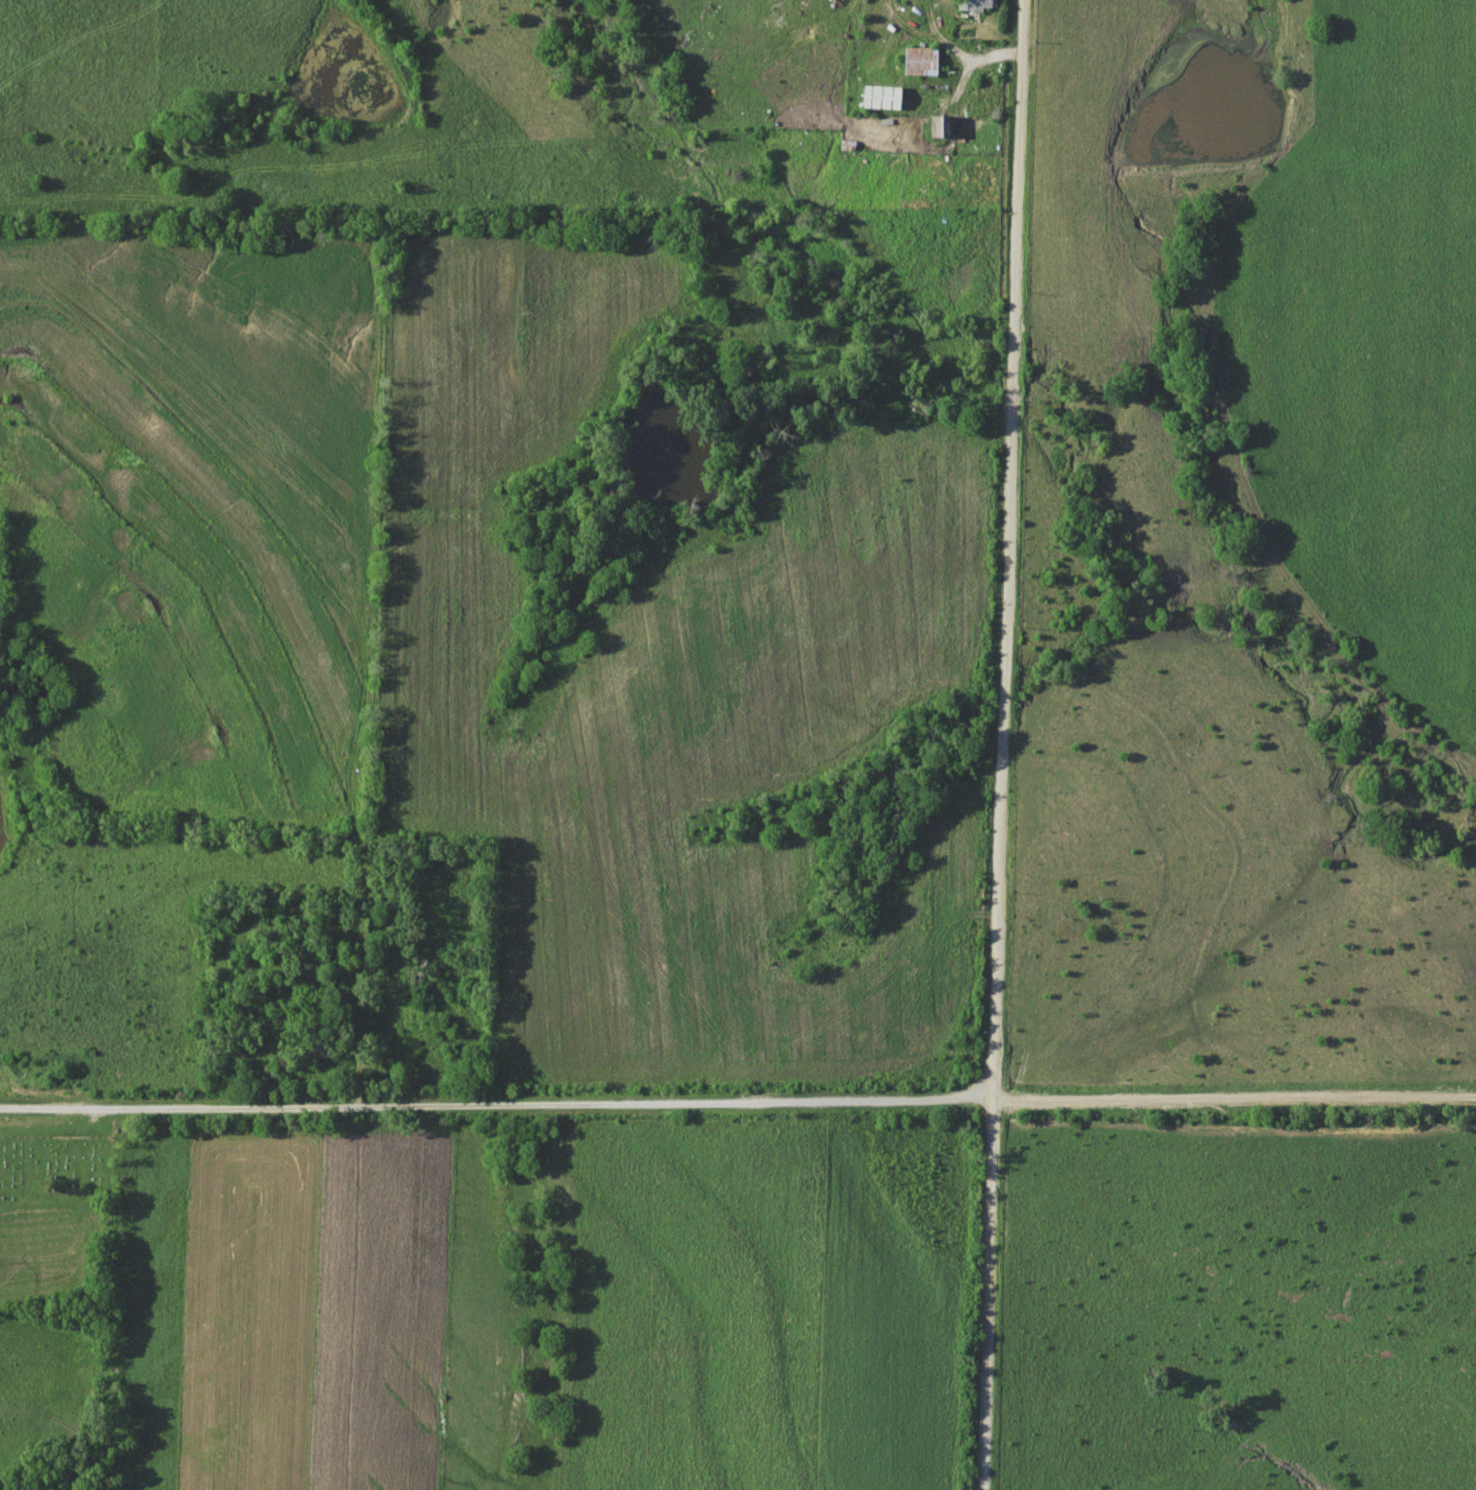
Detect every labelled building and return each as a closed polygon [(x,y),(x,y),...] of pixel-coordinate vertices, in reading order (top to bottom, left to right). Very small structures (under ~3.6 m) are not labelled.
[(970,10),(996,10),(996,0),(970,0),(970,10)] [(904,75),(937,75),(937,47),(904,47),(904,75)] [(862,109),(902,109),(902,86),(862,86),(862,109)] [(929,115),(929,137),(946,137),(946,115),(929,115)]
